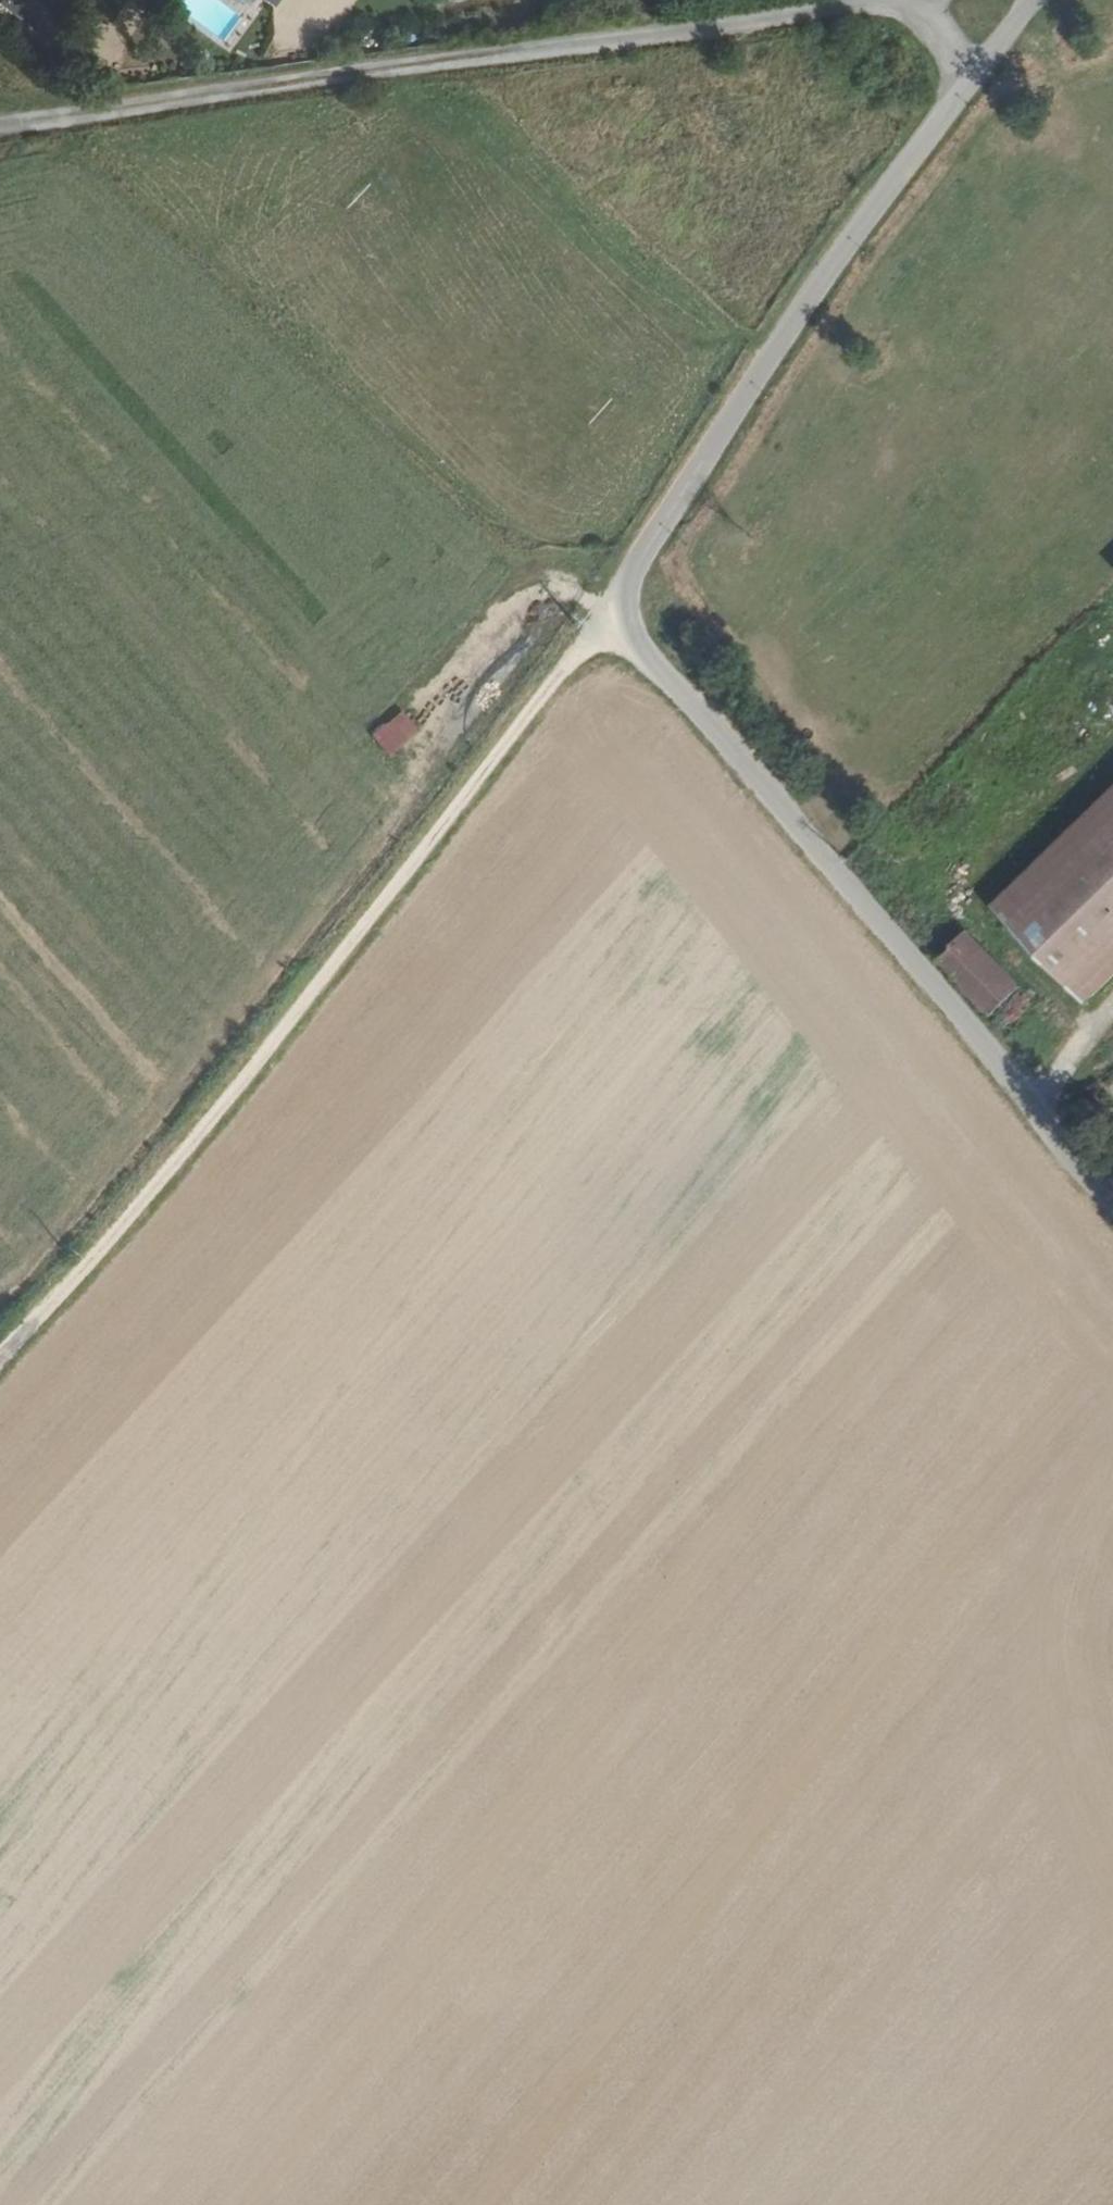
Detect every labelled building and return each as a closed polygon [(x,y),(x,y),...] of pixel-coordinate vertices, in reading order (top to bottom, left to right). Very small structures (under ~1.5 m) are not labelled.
[(71,6),(63,0),(3,0),(47,36),(71,6)] [(206,3),(204,5),(226,29),(257,0),(203,0),(206,3)] [(368,737),(388,758),(417,731),(397,710),(368,737)] [(1004,919),(1112,812),(1112,776),(984,898),(1004,919)] [(1004,919),(1003,921),(1064,984),(1112,937),(1112,812),(1004,919)] [(942,923),(917,946),(984,1020),(1010,997),(942,923)] [(1064,984),(1082,1003),(1112,973),(1112,937),(1064,984)]
